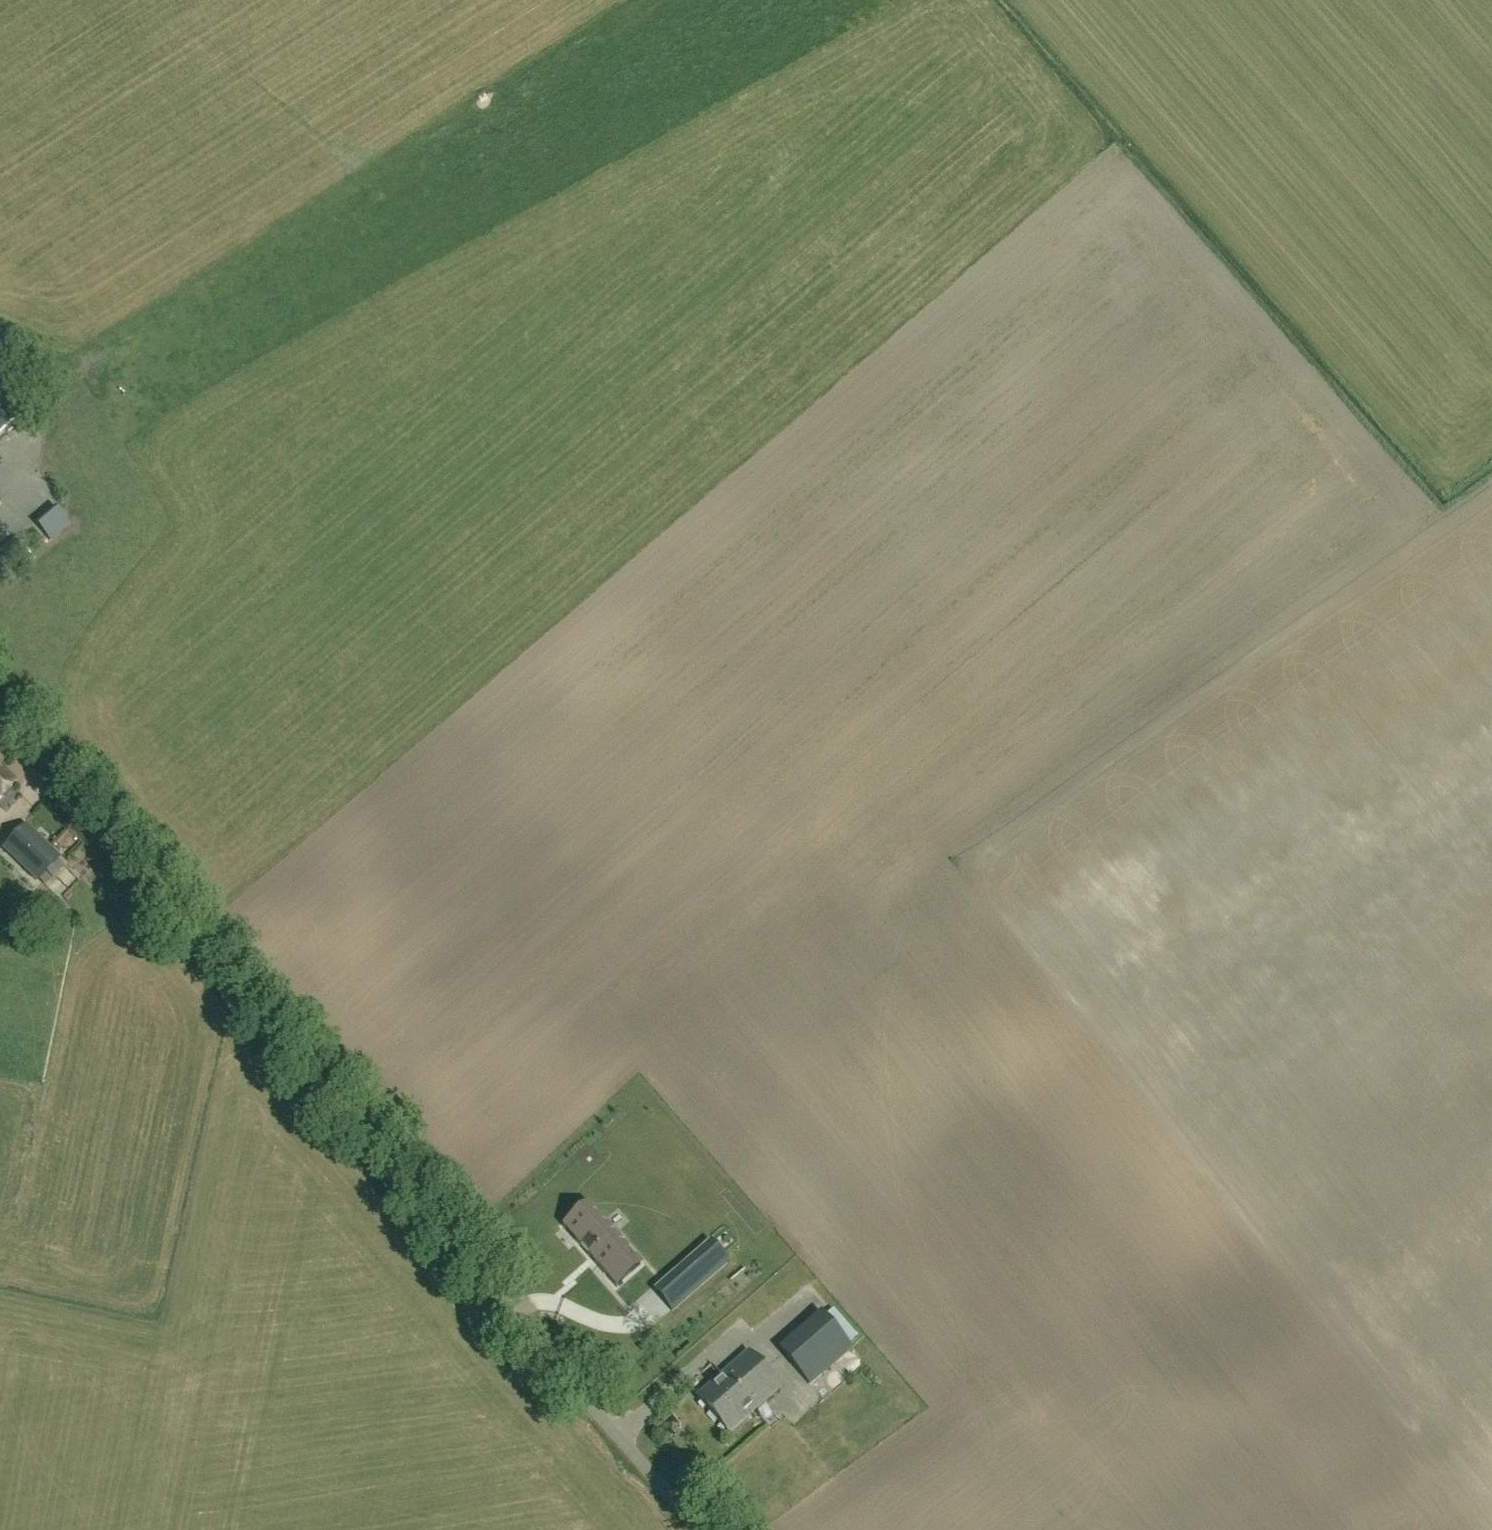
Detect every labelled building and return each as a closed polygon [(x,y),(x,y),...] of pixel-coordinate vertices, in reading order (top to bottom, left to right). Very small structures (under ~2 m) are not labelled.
[(34,407),(0,365),(0,469),(14,487),(65,445),(34,407)] [(8,783),(0,775),(0,792),(8,783)] [(38,879),(39,878),(46,885),(65,867),(57,859),(26,828),(6,848),(38,879)] [(572,1219),(563,1227),(576,1241),(616,1287),(641,1265),(614,1234),(603,1221),(588,1205),(572,1219)] [(692,1259),(656,1290),(672,1310),(727,1262),(719,1253),(710,1243),(692,1259)] [(853,1348),(819,1311),(777,1350),(811,1387),(853,1348)] [(728,1434),(779,1388),(748,1353),(697,1399),(728,1434)]
